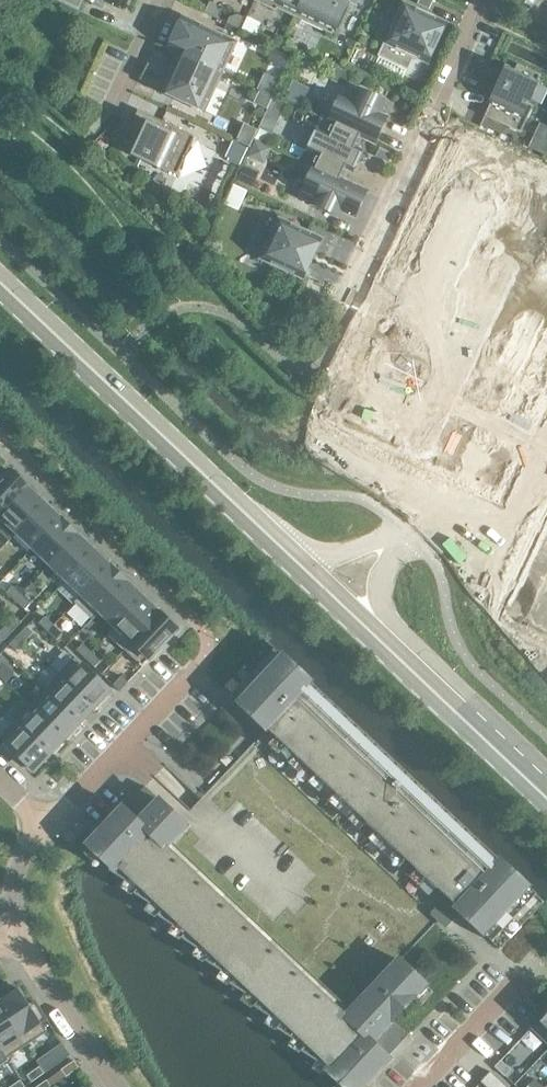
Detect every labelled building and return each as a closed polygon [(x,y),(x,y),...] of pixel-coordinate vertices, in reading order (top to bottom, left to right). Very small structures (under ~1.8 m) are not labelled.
[(79,9),(83,0),(59,0),(79,9)] [(102,8),(105,2),(118,8),(122,0),(84,0),(102,8)] [(303,0),(256,0),(255,2),(276,12),(277,10),(295,18),(303,0)] [(295,18),(332,35),(348,1),(344,0),(303,0),(295,18)] [(417,4),(429,10),(434,0),(419,0),(417,4)] [(216,19),(219,12),(216,5),(210,2),(205,13),(216,19)] [(446,23),(404,4),(380,55),(407,68),(413,56),(428,63),(446,23)] [(238,15),(230,18),(227,24),(239,29),(244,18),(238,15)] [(236,42),(183,17),(169,48),(222,73),(236,42)] [(204,112),(222,73),(169,48),(168,49),(179,54),(162,92),(204,112)] [(273,49),(268,61),(284,68),(289,57),(273,49)] [(504,74),(485,117),(521,134),(534,106),(528,103),(541,75),(518,64),(511,78),(504,74)] [(333,66),(328,80),(345,87),(351,73),(333,66)] [(322,117),(322,118),(376,143),(387,118),(380,114),(385,101),(359,89),(353,102),(340,95),(328,120),(322,117)] [(138,110),(124,142),(140,149),(137,156),(177,175),(195,137),(138,110)] [(361,137),(375,144),(376,143),(322,118),(307,150),(318,155),(313,167),(367,192),(367,191),(342,179),(347,169),(353,172),(362,150),(356,148),(361,137)] [(247,120),(227,153),(240,161),(260,128),(247,120)] [(529,148),(543,154),(546,145),(546,127),(541,124),(529,148)] [(249,154),(268,159),(272,142),(254,137),(249,154)] [(459,144),(447,168),(501,194),(518,157),(492,145),(487,157),(459,144)] [(244,167),(238,181),(252,187),(259,173),(244,167)] [(355,217),(367,192),(313,167),(301,192),(315,199),(312,205),(338,217),(341,211),(355,217)] [(447,168),(436,193),(464,206),(459,217),(484,229),(501,194),(447,168)] [(233,184),(224,204),(238,210),(247,190),(233,184)] [(425,215),(414,240),(467,265),(484,229),(459,217),(453,229),(425,215)] [(321,239),(312,234),(279,219),(261,259),(303,278),(321,239)] [(414,240),(403,264),(430,277),(425,289),(451,301),(467,265),(414,240)] [(522,292),(531,296),(532,295),(546,302),(546,259),(539,255),(522,291),(522,292)] [(392,287),(380,311),(434,336),(451,301),(425,289),(420,300),(392,287)] [(505,326),(531,339),(537,327),(546,332),(546,302),(532,295),(531,296),(521,318),(512,314),(505,326)] [(380,311),(369,335),(397,349),(392,360),(417,372),(434,336),(380,311)] [(489,362),(542,387),(546,377),(546,360),(526,350),(531,339),(505,326),(489,362)] [(358,358),(347,383),(400,408),(417,372),(392,360),(386,371),(358,358)] [(489,362),(472,398),(498,410),(503,399),(531,412),(542,387),(489,362)] [(347,383),(336,407),(363,420),(358,432),(383,444),(400,408),(347,383)] [(472,398),(455,434),(509,459),(520,435),(492,421),(498,410),(472,398)] [(455,434),(438,470),(464,482),(469,470),(497,483),(509,459),(455,434)] [(0,482),(0,518),(29,488),(11,471),(0,482)] [(0,518),(0,533),(9,541),(17,533),(45,504),(29,488),(0,518)] [(45,504),(17,533),(33,549),(61,519),(45,504)] [(61,519),(33,549),(50,565),(78,535),(61,519)] [(78,535),(50,565),(66,580),(94,551),(78,535)] [(534,571),(546,578),(546,552),(544,550),(534,571)] [(94,551),(66,580),(81,595),(82,596),(110,566),(94,551)] [(81,595),(74,603),(93,620),(100,613),(99,612),(128,582),(110,566),(82,596),(81,595)] [(523,593),(546,604),(546,578),(534,571),(523,593)] [(128,582),(99,612),(100,613),(115,627),(116,628),(144,598),(128,582)] [(13,586),(6,593),(15,602),(22,595),(13,586)] [(513,615),(533,625),(531,629),(546,637),(546,604),(523,593),(513,615)] [(31,604),(22,595),(15,602),(24,610),(31,604)] [(115,627),(108,634),(125,651),(160,613),(144,598),(116,628),(115,627)] [(160,613),(125,651),(142,668),(178,630),(160,613)] [(15,616),(6,625),(13,632),(22,623),(15,616)] [(45,617),(39,624),(48,632),(54,626),(45,617)] [(13,632),(6,625),(0,632),(0,637),(5,641),(13,632)] [(63,634),(54,626),(48,632),(57,641),(63,634)] [(26,627),(18,636),(24,642),(33,633),(26,627)] [(16,652),(24,642),(18,636),(9,645),(16,652)] [(83,644),(76,651),(85,659),(92,652),(83,644)] [(88,846),(112,868),(109,871),(127,883),(128,881),(131,878),(140,886),(133,893),(151,905),(152,904),(152,903),(155,900),(164,909),(157,916),(175,928),(176,926),(179,923),(188,931),(181,939),(199,950),(200,949),(200,948),(203,945),(212,954),(205,961),(224,973),(225,972),(224,971),(227,968),(236,977),(229,984),(248,996),(249,994),(248,994),(251,991),(260,999),(253,1007),(271,1018),(272,1017),(272,1016),(275,1013),(284,1022),(277,1029),(295,1041),(296,1039),(299,1036),(308,1044),(301,1052),(319,1063),(320,1062),(323,1058),(332,1067),(327,1071),(344,1086),(362,1086),(389,1058),(385,1054),(405,1033),(392,1021),(426,985),(401,961),(439,920),(445,926),(459,911),(492,943),(537,895),(502,862),(494,870),(302,690),(310,682),(275,649),(230,696),(266,730),(206,794),(202,798),(195,806),(181,821),(145,787),(144,789),(147,791),(127,812),(124,808),(88,846)] [(101,661),(92,652),(85,659),(94,668),(101,661)] [(75,658),(59,675),(94,709),(110,692),(75,658)] [(59,675),(45,690),(80,724),(94,709),(59,675)] [(120,692),(128,683),(121,676),(113,685),(120,692)] [(45,690),(29,707),(37,714),(38,713),(65,739),(80,724),(45,690)] [(29,707),(16,720),(24,728),(23,728),(51,755),(65,739),(38,713),(37,714),(29,707)] [(0,737),(0,739),(7,745),(4,748),(16,759),(19,756),(35,772),(51,755),(23,728),(24,728),(16,720),(0,737)] [(0,1002),(0,1005),(27,1046),(47,1032),(41,1024),(47,1020),(36,1002),(30,1006),(19,989),(0,1002)] [(1,1050),(0,1051),(6,1059),(27,1046),(0,1005),(0,1048),(1,1050)] [(546,1016),(544,1015),(530,1029),(546,1045),(546,1015),(546,1016)] [(70,1055),(65,1048),(53,1057),(58,1064),(70,1055)] [(74,1061),(61,1070),(66,1077),(79,1068),(74,1061)] [(501,1061),(495,1067),(505,1076),(511,1070),(501,1061)] [(27,1076),(32,1083),(44,1074),(40,1067),(27,1076)] [(490,1072),(481,1082),(486,1086),(506,1086),(490,1072)]
